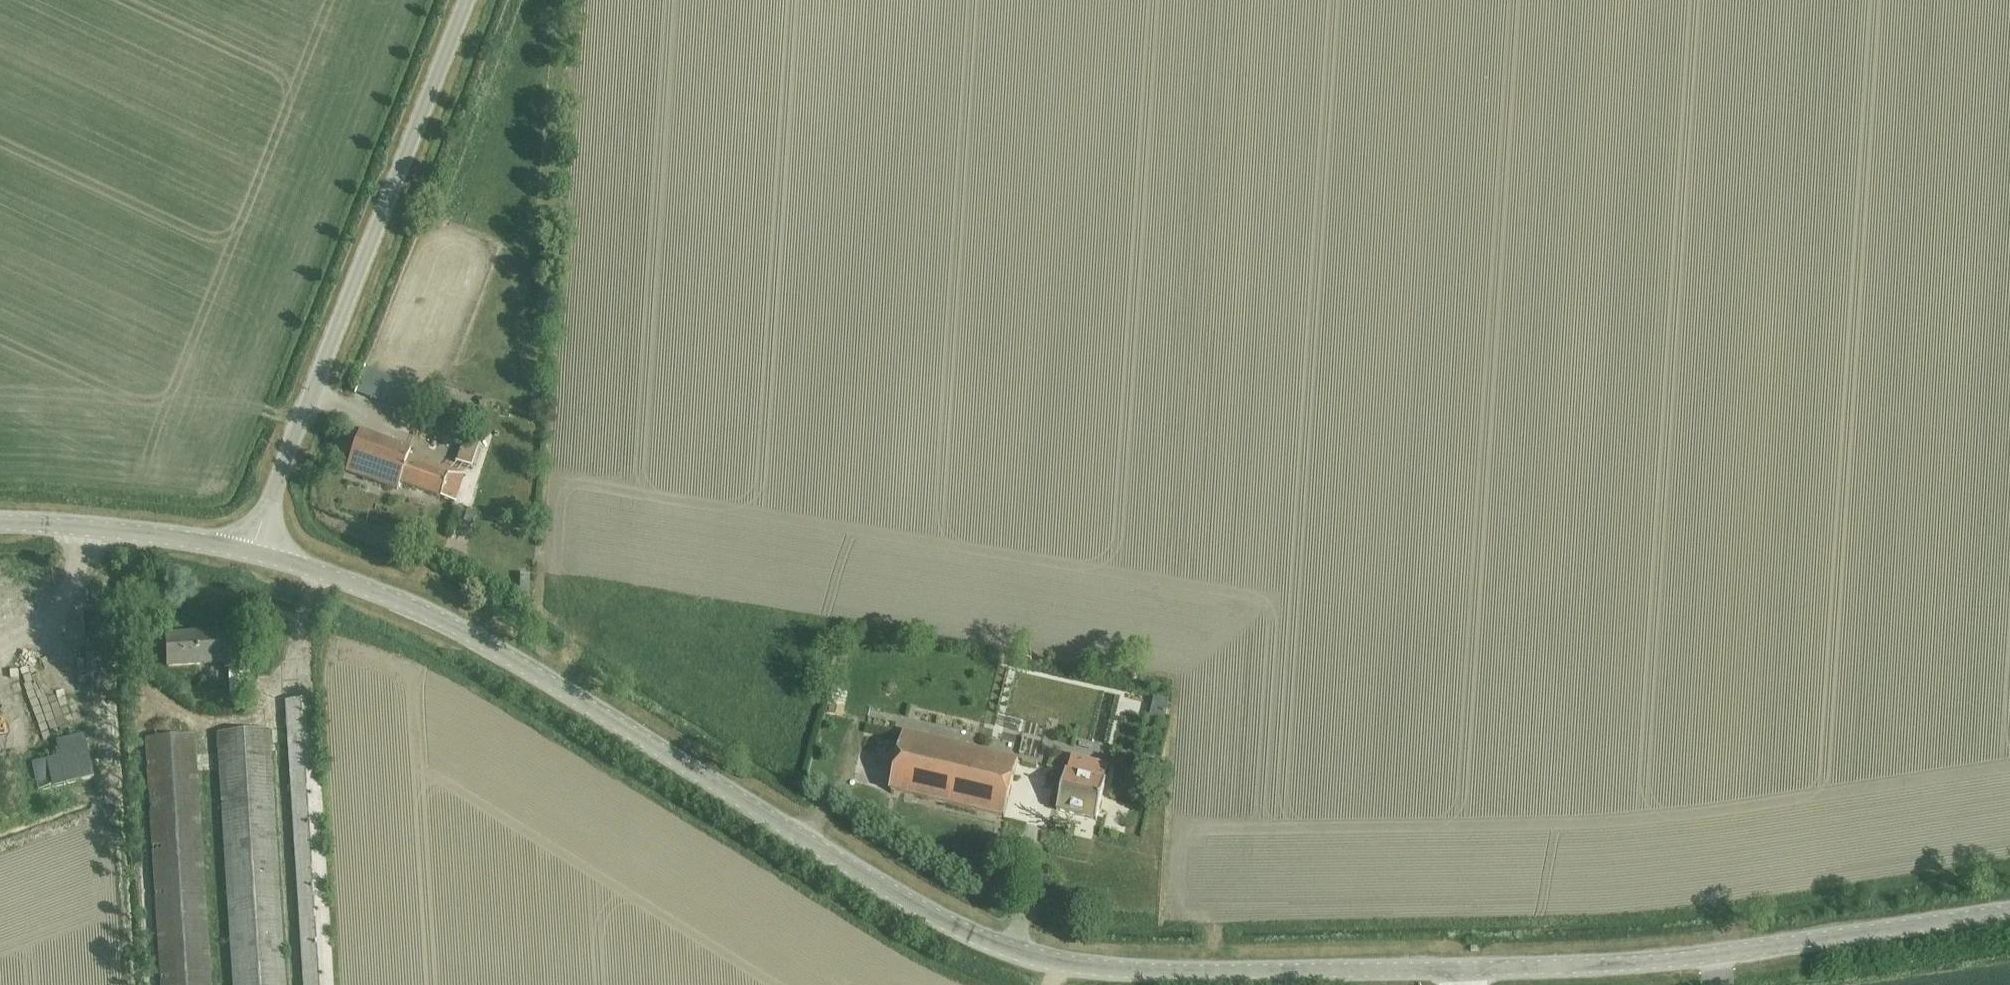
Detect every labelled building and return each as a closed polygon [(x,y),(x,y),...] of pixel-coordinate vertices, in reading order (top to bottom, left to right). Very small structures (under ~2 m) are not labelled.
[(374,402),(404,412),(412,387),(382,377),(374,402)] [(399,484),(439,498),(447,476),(424,468),(426,463),(408,456),(410,450),(359,432),(345,472),(397,490),(399,484)] [(235,634),(217,635),(217,633),(165,636),(167,667),(223,663),(224,667),(237,666),(235,634)] [(15,670),(35,720),(47,715),(27,666),(15,670)] [(303,984),(332,984),(313,699),(285,701),(303,984)] [(233,984),(284,984),(267,731),(217,734),(233,984)] [(891,791),(1004,818),(1018,760),(905,733),(891,791)] [(161,984),(209,984),(193,736),(145,739),(161,984)] [(1066,771),(1057,810),(1096,820),(1105,781),(1103,780),(1107,766),(1071,757),(1068,772),(1066,771)]
